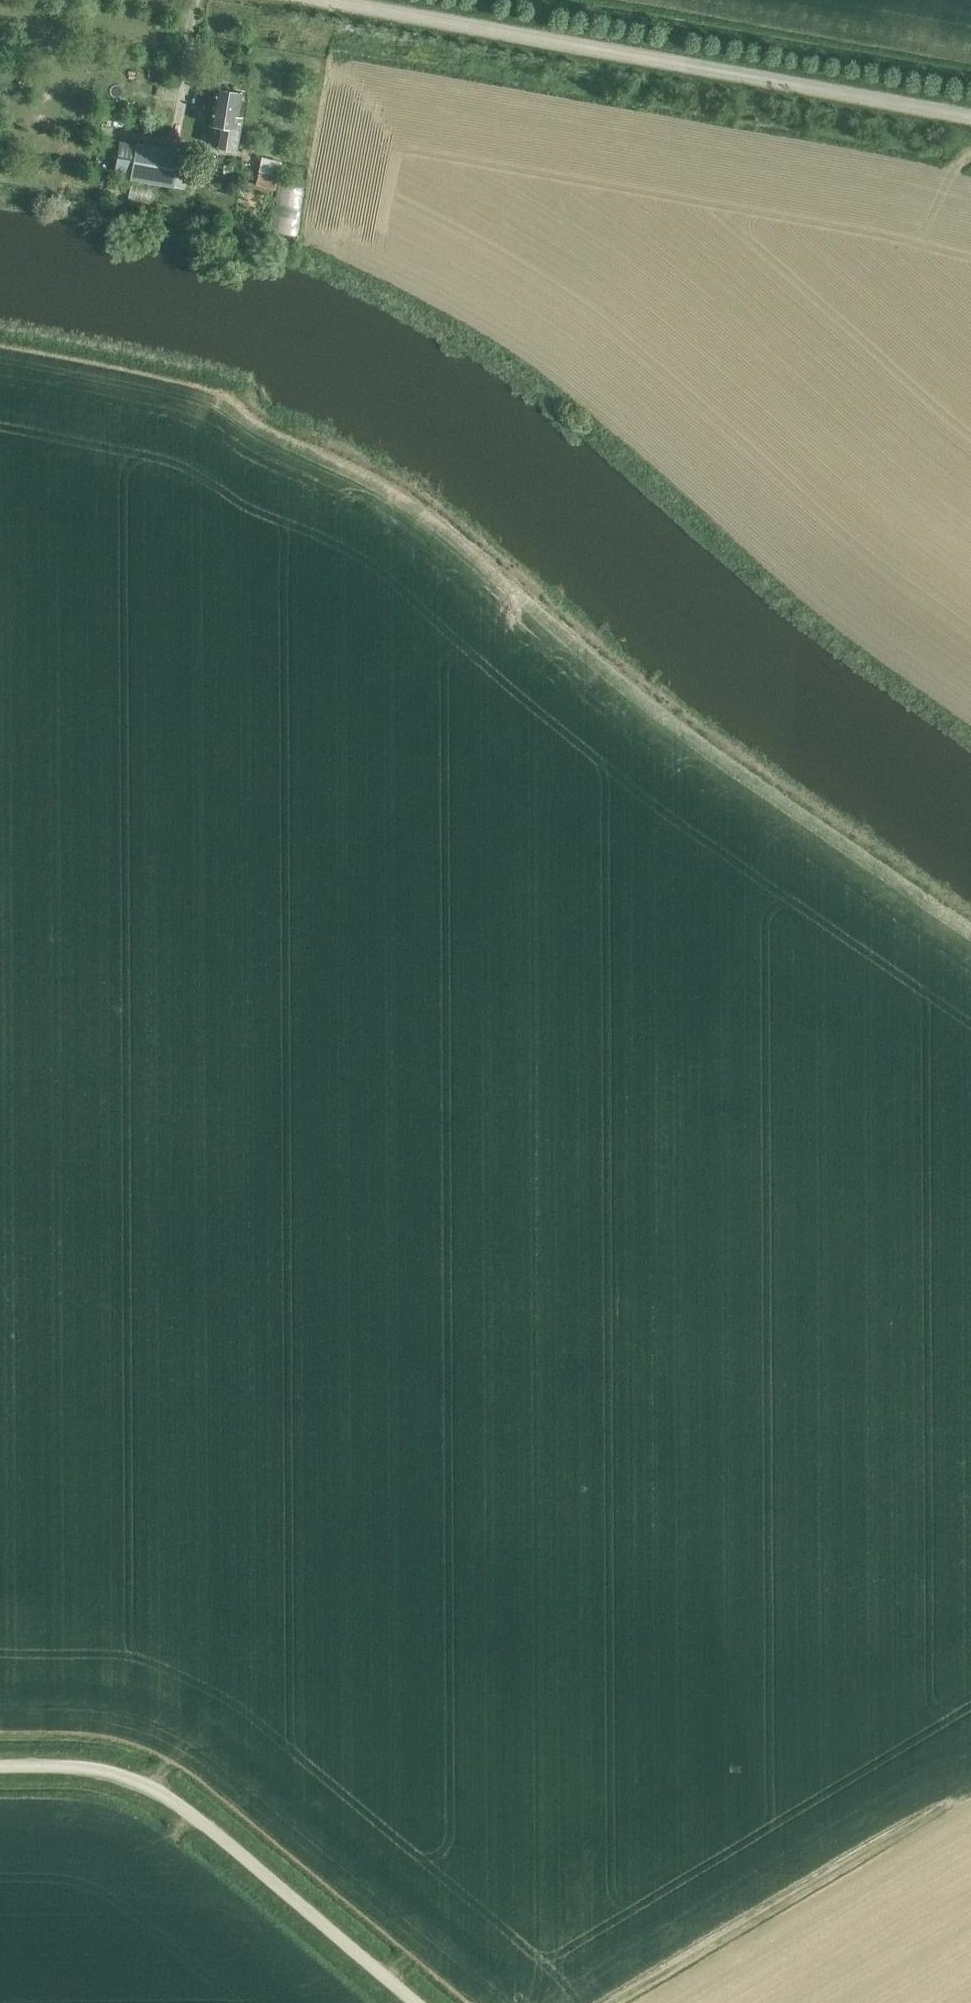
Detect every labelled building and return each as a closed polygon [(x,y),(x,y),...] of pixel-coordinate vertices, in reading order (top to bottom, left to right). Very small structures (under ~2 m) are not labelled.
[(215,88),(209,124),(220,126),(216,146),(223,147),(236,150),(242,117),(237,116),(241,92),(231,90),(228,87),(221,85),(216,88),(215,88)] [(182,165),(184,151),(140,142),(136,142),(136,143),(119,140),(113,169),(131,172),(130,178),(134,178),(188,188),(192,166),(182,165)] [(274,189),(277,176),(257,171),(254,184),(274,189)]
